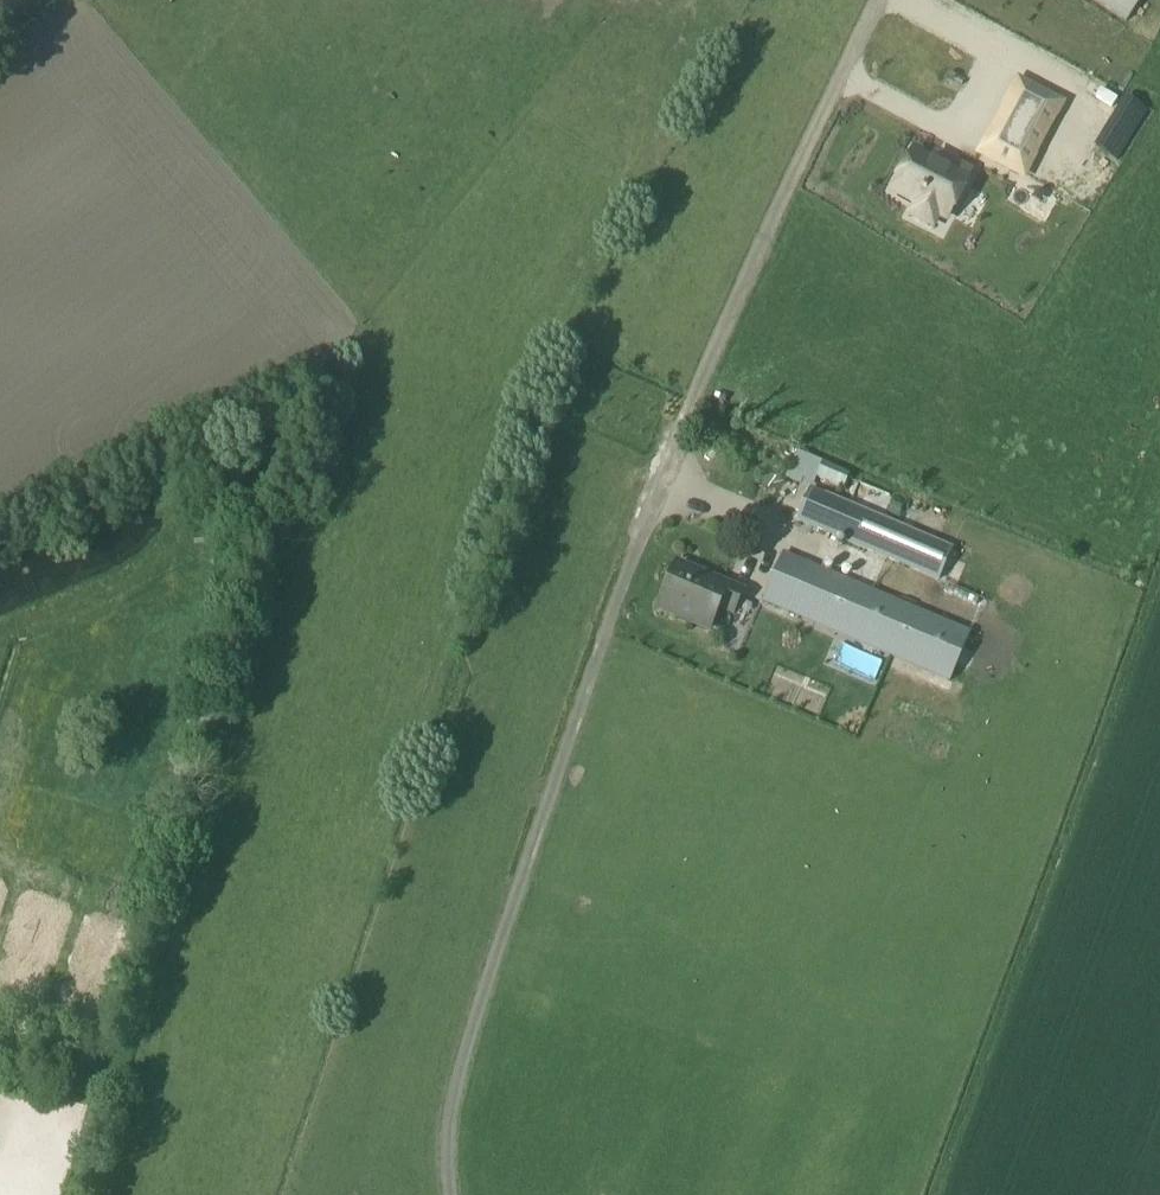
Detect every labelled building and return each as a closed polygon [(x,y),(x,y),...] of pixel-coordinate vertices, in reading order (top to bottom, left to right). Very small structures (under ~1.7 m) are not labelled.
[(1127,24),(1143,0),(1090,0),(1127,24)] [(1044,135),(1060,105),(1018,82),(1002,112),(1044,135)] [(1033,156),(991,133),(979,154),(1022,177),(1033,156)] [(945,219),(970,172),(952,163),(948,172),(915,154),(895,192),(920,205),(915,215),(933,224),(938,215),(945,219)] [(800,488),(809,460),(794,456),(786,484),(800,488)] [(823,462),(816,477),(844,489),(850,474),(823,462)] [(812,489),(798,521),(939,581),(952,549),(812,489)] [(784,554),(764,602),(950,681),(971,633),(784,554)] [(676,564),(657,610),(710,632),(719,609),(733,615),(743,591),(676,564)]
